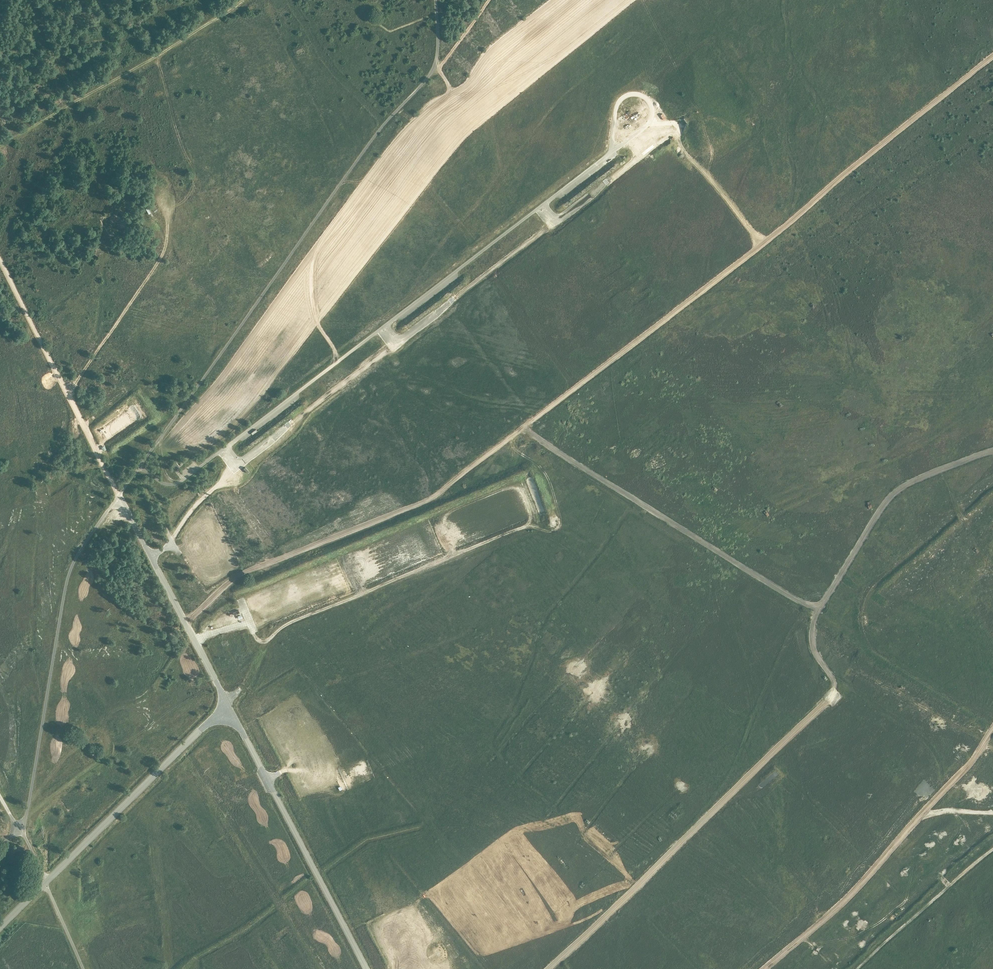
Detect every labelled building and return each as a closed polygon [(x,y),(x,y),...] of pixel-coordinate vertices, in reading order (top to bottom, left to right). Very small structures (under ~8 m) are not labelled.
[(926,800),(930,795),(929,795),(934,789),(924,780),(915,791),(926,800)]
